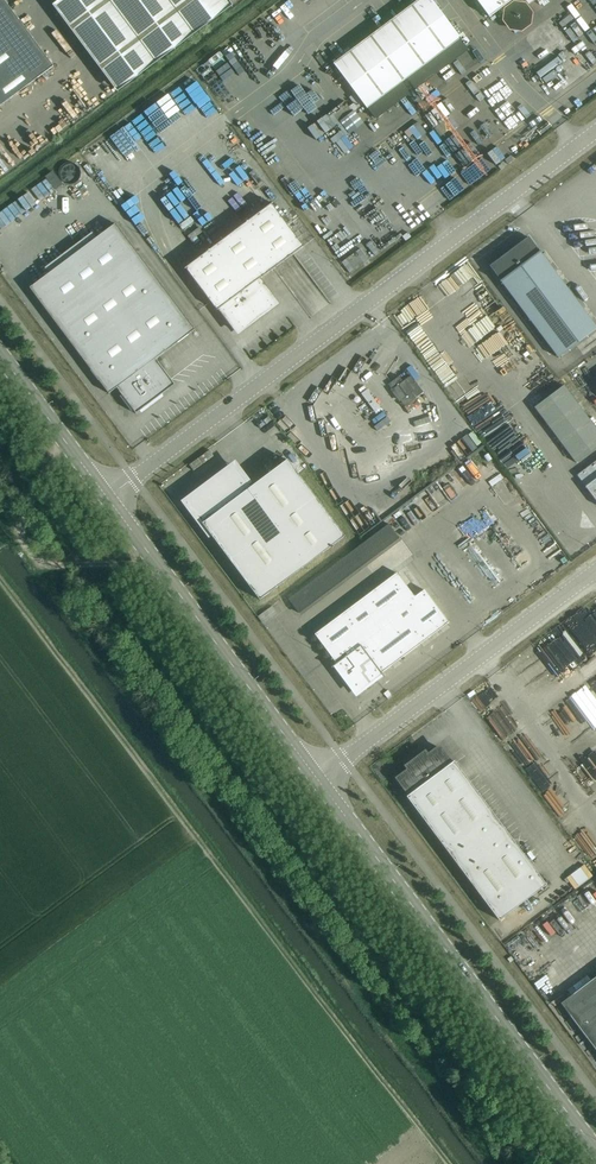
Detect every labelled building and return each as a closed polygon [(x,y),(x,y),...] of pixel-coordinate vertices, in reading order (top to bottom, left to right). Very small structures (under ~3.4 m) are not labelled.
[(28,63),(0,84),(0,106),(54,66),(5,0),(0,0),(0,25),(28,63)] [(73,33),(117,92),(233,6),(228,0),(59,0),(52,5),(73,33)] [(460,39),(431,0),(419,0),(334,64),(367,109),(460,39)] [(489,17),(512,0),(476,0),(489,17)] [(268,29),(279,41),(284,37),(273,24),(268,29)] [(28,63),(0,25),(0,84),(28,63)] [(274,146),(285,138),(282,133),(270,141),(274,146)] [(54,173),(66,186),(73,179),(62,166),(54,173)] [(273,203),(272,203),(185,268),(185,269),(186,268),(217,310),(220,308),(238,332),(277,303),(259,279),(303,246),(272,204),(273,203)] [(117,387),(136,413),(163,393),(160,390),(169,383),(162,374),(166,372),(155,358),(195,329),(116,223),(30,287),(109,393),(117,387)] [(490,265),(558,357),(595,329),(595,326),(529,236),(490,265)] [(451,281),(460,273),(454,266),(445,275),(451,281)] [(403,381),(399,375),(389,383),(393,389),(403,381)] [(405,379),(414,390),(419,386),(411,375),(405,379)] [(378,385),(371,388),(382,408),(389,404),(378,385)] [(564,385),(535,407),(576,462),(595,447),(595,427),(564,385)] [(375,412),(380,407),(367,389),(361,393),(375,412)] [(411,392),(401,399),(405,405),(415,397),(411,392)] [(482,421),(492,421),(492,409),(481,409),(482,421)] [(493,427),(501,441),(510,436),(502,422),(493,427)] [(478,448),(491,440),(483,427),(470,435),(478,448)] [(514,442),(505,445),(509,456),(518,452),(514,442)] [(466,443),(461,445),(466,457),(470,455),(466,443)] [(345,536),(287,459),(250,487),(238,470),(219,485),(217,482),(188,503),(260,599),(345,536)] [(577,475),(595,500),(595,460),(577,475)] [(415,596),(397,572),(315,634),(336,663),(334,665),(335,664),(354,690),(359,691),(382,674),(383,675),(381,672),(449,622),(424,589),(415,596)] [(297,592),(307,610),(338,592),(330,579),(321,584),(319,580),(297,592)] [(307,662),(316,677),(324,672),(315,657),(307,662)] [(450,761),(439,747),(427,756),(425,752),(407,765),(409,769),(398,778),(409,792),(409,791),(411,793),(407,796),(499,920),(546,884),(454,760),(450,763),(449,762),(450,761)] [(583,866),(592,878),(595,875),(595,863),(593,859),(583,866)] [(554,977),(575,960),(549,926),(527,943),(554,977)] [(561,1002),(595,1050),(595,976),(561,1002)]
